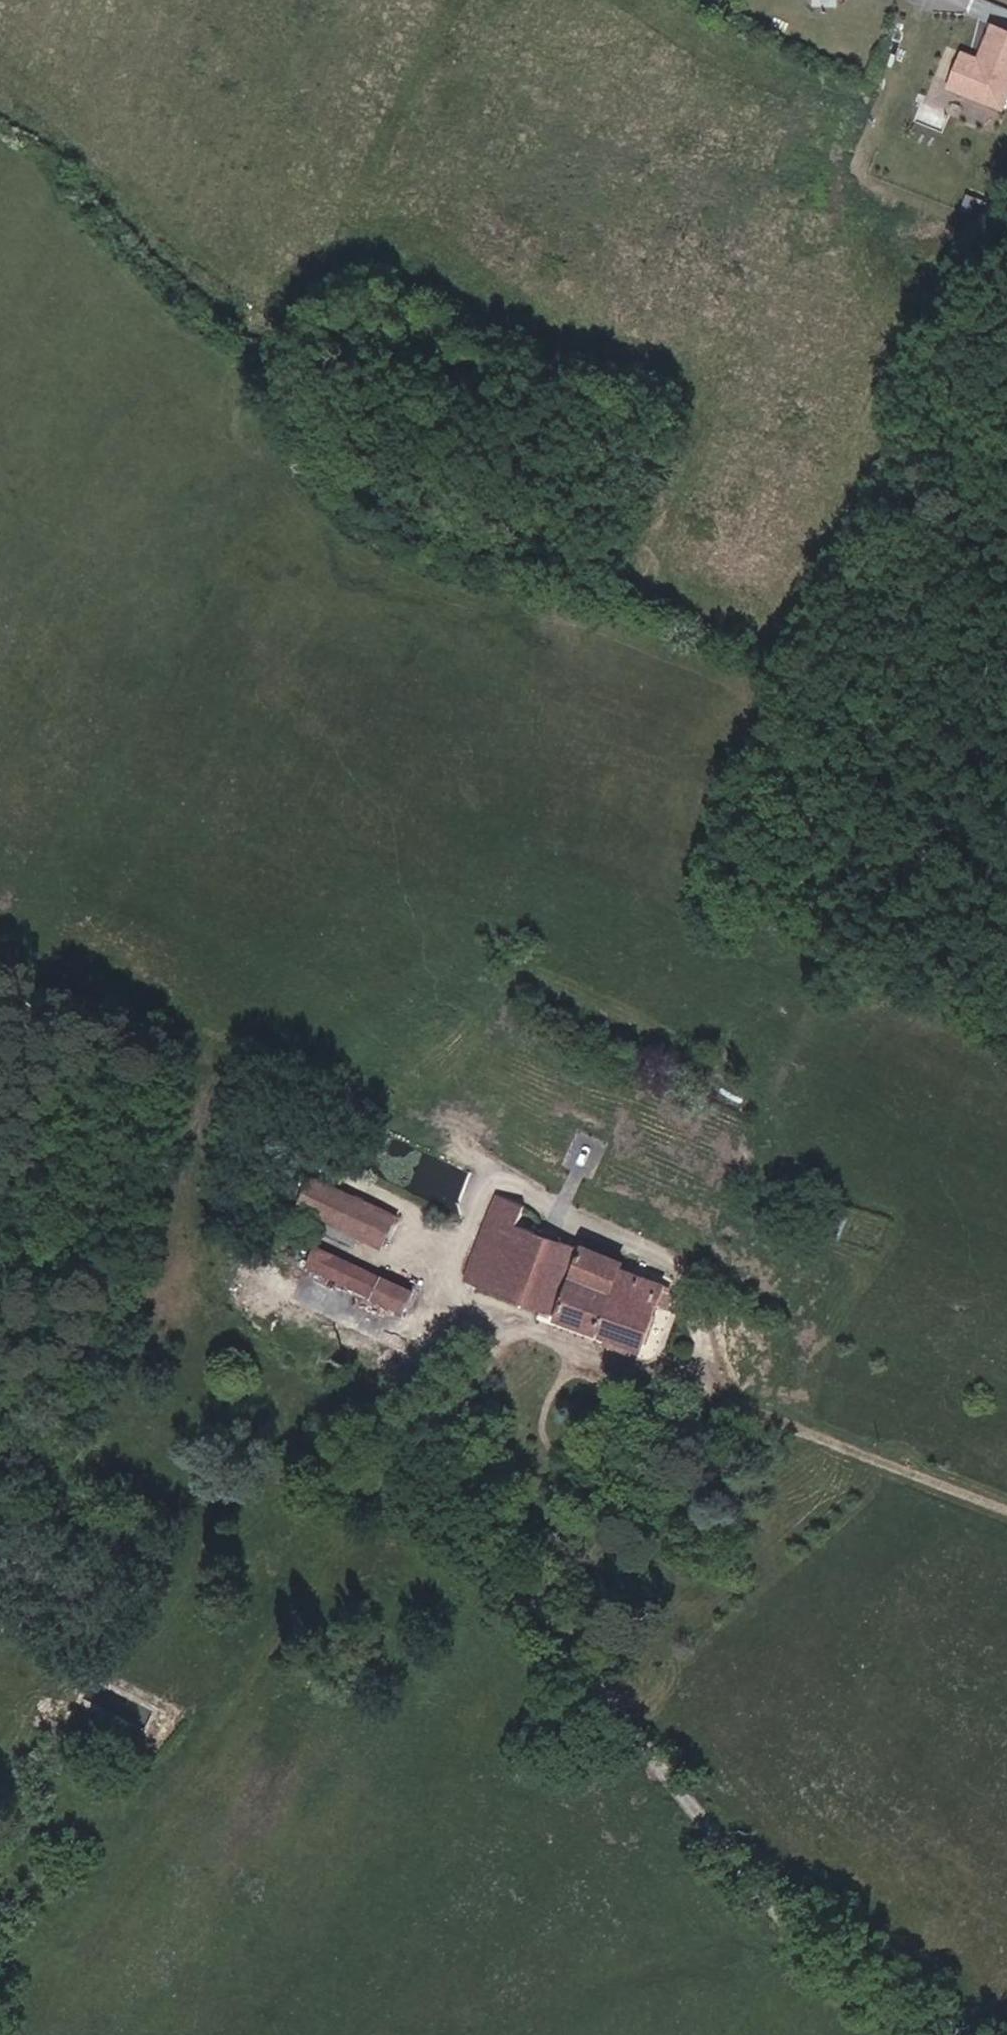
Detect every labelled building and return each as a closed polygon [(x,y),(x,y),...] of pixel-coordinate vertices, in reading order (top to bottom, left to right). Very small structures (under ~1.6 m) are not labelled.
[(991,22),(978,54),(960,47),(944,87),(1003,110),(1006,100),(1006,28),(991,22)] [(394,1213),(309,1174),(294,1206),(379,1245),(394,1213)] [(526,1209),(500,1200),(469,1279),(641,1346),(658,1304),(671,1309),(677,1293),(670,1290),(672,1284),(623,1266),(625,1259),(588,1245),(586,1252),(535,1231),(538,1222),(525,1218),(526,1209)] [(413,1291),(311,1244),(301,1266),(403,1313),(413,1291)]
